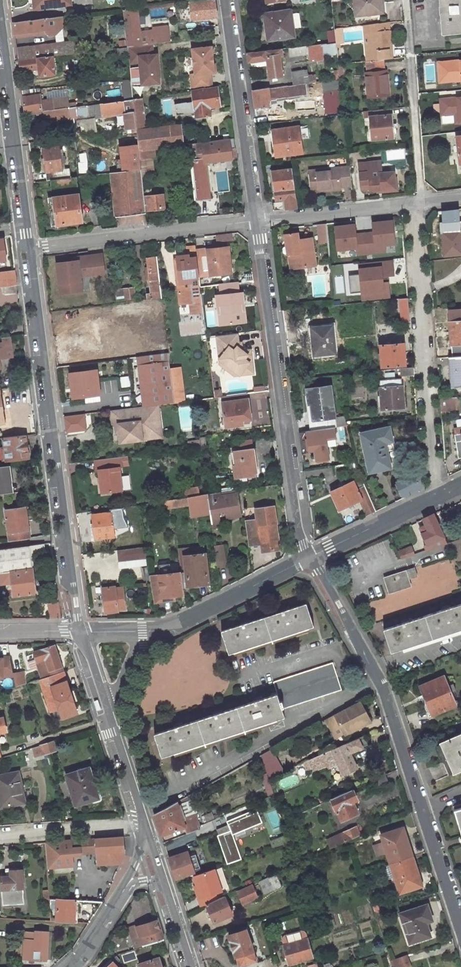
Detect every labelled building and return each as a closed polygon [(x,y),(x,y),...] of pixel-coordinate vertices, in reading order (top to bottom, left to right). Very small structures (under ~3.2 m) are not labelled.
[(190,1),(192,21),(219,18),(217,0),(200,0),(190,1)] [(357,14),(384,12),(383,0),(355,0),(357,14)] [(441,33),(460,31),(460,0),(438,0),(441,33)] [(151,43),(155,42),(170,41),(168,26),(154,28),(154,31),(140,33),(136,7),(124,8),(126,34),(128,46),(151,43)] [(267,23),(270,48),(278,48),(287,47),(297,45),(294,28),(302,26),(299,12),(292,13),(291,9),(268,12),(270,23),(267,23)] [(15,36),(46,32),(49,34),(55,33),(63,26),(62,16),(51,17),(13,22),(14,32),(15,36)] [(392,42),(390,20),(382,21),(377,22),(380,57),(390,56),(389,42),(392,42)] [(176,24),(178,40),(186,39),(184,24),(176,24)] [(18,59),(52,55),(67,53),(76,52),(74,41),(16,49),(18,59)] [(322,53),(337,51),(336,41),(330,42),(321,43),(322,53)] [(151,43),(128,46),(129,62),(139,61),(142,83),(160,81),(156,53),(152,53),(151,43)] [(297,45),(287,47),(288,55),(309,53),(310,60),(323,58),(322,53),(321,43),(297,45)] [(211,46),(192,48),(195,73),(190,73),(192,89),(212,87),(210,71),(214,71),(211,46)] [(252,66),(269,64),(271,77),(282,75),(278,48),(270,48),(247,51),(249,61),(251,60),(252,66)] [(52,55),(18,59),(19,71),(37,69),(39,75),(54,73),(52,55)] [(364,73),(367,97),(389,95),(387,70),(383,71),(382,58),(381,58),(366,60),(367,72),(364,73)] [(459,59),(436,61),(438,83),(460,82),(459,59)] [(308,68),(293,71),(294,83),(304,82),(316,80),(315,76),(312,75),(312,73),(308,73),(308,68)] [(340,110),(336,78),(330,79),(328,79),(321,80),(325,112),(340,110)] [(294,83),(252,88),(255,106),(273,103),(272,100),(278,99),(278,96),(305,92),(304,82),(294,83)] [(212,87),(192,89),(194,100),(175,103),(176,114),(195,111),(196,114),(210,112),(209,104),(219,103),(217,86),(212,87)] [(39,87),(21,90),(24,113),(39,111),(43,110),(69,106),(67,96),(40,99),(39,87)] [(133,97),(136,121),(145,120),(142,96),(133,97)] [(439,98),(440,116),(454,115),(455,124),(460,124),(460,96),(439,98)] [(105,114),(124,112),(126,129),(136,128),(136,121),(133,97),(103,101),(105,114)] [(69,106),(43,110),(44,114),(45,120),(75,115),(76,119),(86,117),(84,104),(69,106)] [(372,138),(393,136),(391,107),(363,110),(364,116),(370,116),(372,138)] [(183,143),(180,122),(170,123),(173,145),(183,143)] [(155,147),(173,145),(170,123),(163,124),(146,126),(136,128),(139,149),(155,147)] [(299,126),(271,129),(274,153),(278,153),(279,155),(303,152),(299,126)] [(234,137),(187,143),(194,199),(208,197),(204,161),(232,157),(232,156),(236,155),(234,137)] [(153,174),(152,157),(156,156),(155,147),(139,149),(139,153),(140,162),(140,166),(140,167),(141,176),(153,174)] [(60,169),(58,148),(42,150),(46,180),(49,179),(68,177),(67,168),(60,169)] [(378,160),(357,163),(360,182),(361,188),(370,187),(370,189),(377,188),(394,186),(392,176),(391,171),(379,172),(378,160)] [(311,191),(341,188),(341,185),(351,184),(349,165),(309,170),(311,191)] [(108,172),(113,216),(145,213),(145,210),(143,195),(141,176),(140,167),(108,172)] [(273,170),(275,190),(276,198),(285,197),(285,200),(272,201),(273,209),(296,206),(294,187),(291,168),(273,170)] [(50,188),(76,185),(75,176),(68,177),(49,179),(50,188)] [(377,188),(377,191),(396,188),(395,176),(392,176),(394,186),(377,188)] [(78,193),(48,198),(52,225),(55,229),(70,227),(70,222),(81,220),(78,193)] [(164,207),(162,193),(143,195),(145,210),(164,207)] [(460,236),(460,219),(443,220),(443,231),(445,252),(460,251),(460,241),(460,239),(460,236)] [(316,224),(318,242),(328,240),(326,222),(316,224)] [(240,231),(224,234),(225,241),(242,239),(240,231)] [(297,233),(285,234),(288,253),(289,253),(291,267),(314,264),(310,241),(299,243),(297,233)] [(368,244),(339,248),(342,277),(371,274),(368,244)] [(223,247),(195,251),(196,257),(198,277),(227,273),(223,247)] [(72,260),(56,263),(60,293),(82,290),(80,275),(103,272),(101,253),(77,256),(77,260),(72,260)] [(198,277),(196,257),(189,258),(189,255),(178,257),(178,258),(175,259),(176,266),(179,266),(181,280),(181,282),(198,280),(198,277)] [(159,256),(145,257),(147,299),(161,299),(159,256)] [(0,270),(0,284),(0,285),(16,283),(15,268),(0,270)] [(242,311),(241,302),(244,302),(243,291),(239,291),(238,282),(218,284),(219,293),(216,294),(218,305),(221,304),(222,315),(230,321),(230,323),(246,322),(245,310),(242,311)] [(117,302),(137,299),(135,287),(116,290),(117,302)] [(409,320),(408,297),(408,296),(400,297),(400,301),(402,320),(409,320)] [(230,321),(222,315),(221,304),(218,305),(220,324),(230,323),(230,321)] [(189,318),(192,338),(206,336),(203,316),(189,318)] [(452,355),(460,354),(460,319),(450,320),(452,355)] [(379,330),(392,329),(391,321),(378,322),(379,330)] [(311,326),(313,353),(334,351),(332,323),(311,326)] [(219,358),(239,374),(253,372),(251,352),(246,352),(239,347),(239,342),(238,333),(216,335),(219,358)] [(0,337),(0,357),(11,356),(9,336),(0,337)] [(380,343),(382,368),(384,368),(400,366),(405,366),(403,341),(380,343)] [(246,349),(242,346),(241,342),(239,342),(239,347),(246,352),(251,352),(251,349),(246,349)] [(175,401),(168,351),(138,355),(144,405),(156,403),(175,401)] [(452,355),(454,385),(460,385),(460,354),(452,355)] [(239,374),(219,358),(220,364),(233,375),(239,374)] [(405,366),(400,366),(401,374),(413,373),(413,365),(405,366)] [(382,407),(402,406),(400,375),(385,376),(384,368),(382,368),(379,369),(382,407)] [(98,369),(68,373),(71,401),(102,397),(98,369)] [(334,417),(329,385),(307,388),(309,404),(311,404),(315,428),(321,427),(323,427),(346,423),(345,419),(344,416),(334,417)] [(221,403),(224,426),(242,424),(241,420),(250,419),(248,399),(247,399),(245,392),(222,395),(223,402),(221,403)] [(455,395),(440,395),(440,408),(456,407),(455,395)] [(111,424),(117,423),(120,441),(141,438),(151,437),(150,429),(159,428),(156,403),(144,405),(109,409),(111,424)] [(88,430),(85,414),(64,417),(66,433),(88,430)] [(387,449),(386,440),(393,439),(390,425),(361,432),(366,457),(388,451),(387,449)] [(315,428),(299,431),(301,450),(315,448),(316,458),(328,456),(323,427),(321,427),(315,428)] [(150,429),(151,437),(161,436),(159,428),(150,429)] [(5,460),(28,457),(25,434),(2,437),(5,460)] [(386,440),(387,449),(395,447),(393,439),(386,440)] [(254,447),(235,450),(237,463),(234,463),(235,478),(257,474),(254,447)] [(369,470),(391,465),(388,451),(366,457),(369,470)] [(99,469),(102,491),(122,489),(119,467),(122,467),(121,456),(120,456),(95,459),(96,470),(99,469)] [(333,471),(358,467),(355,460),(352,460),(332,463),(333,471)] [(2,465),(6,492),(10,492),(7,465),(6,465),(2,465)] [(420,470),(395,482),(401,494),(422,484),(420,470)] [(376,509),(361,475),(330,489),(339,508),(361,497),(368,513),(376,509)] [(229,496),(220,498),(219,492),(207,493),(208,506),(209,510),(211,522),(219,521),(217,510),(226,509),(227,519),(241,517),(237,492),(229,493),(229,496)] [(204,497),(194,498),(196,508),(208,506),(207,493),(204,494),(204,497)] [(172,499),(163,500),(164,508),(173,506),(172,499)] [(259,533),(261,551),(278,548),(275,522),(272,504),(255,507),(256,515),(245,517),(247,535),(259,533)] [(5,510),(9,538),(19,537),(19,540),(29,538),(25,507),(5,510)] [(111,512),(92,514),(95,537),(122,534),(120,518),(112,519),(111,512)] [(423,532),(427,543),(428,542),(431,548),(446,542),(433,513),(424,517),(429,530),(423,532)] [(0,549),(0,577),(1,583),(11,582),(13,594),(35,591),(31,565),(28,545),(0,549)] [(145,545),(106,550),(108,568),(148,562),(145,545)] [(179,548),(182,571),(187,570),(188,584),(208,581),(203,545),(179,548)] [(401,557),(413,554),(410,546),(398,550),(401,557)] [(215,551),(217,564),(227,563),(225,550),(215,551)] [(415,566),(385,576),(390,592),(411,585),(409,579),(418,575),(415,566)] [(151,581),(154,597),(174,595),(185,593),(184,584),(182,571),(150,575),(151,581)] [(102,587),(106,612),(118,610),(118,608),(125,607),(123,586),(115,587),(115,586),(102,587)] [(59,617),(57,601),(48,602),(50,617),(59,617)] [(306,601),(221,629),(229,652),(314,625),(306,601)] [(384,627),(391,650),(460,628),(460,602),(384,627)] [(32,652),(41,677),(62,670),(53,645),(32,652)] [(0,657),(0,676),(1,676),(1,675),(11,675),(8,655),(0,655),(0,657)] [(278,692),(155,732),(162,754),(285,714),(282,707),(342,687),(333,661),(274,680),(278,692)] [(19,671),(23,683),(32,680),(28,668),(19,671)] [(53,691),(58,707),(59,710),(61,715),(76,711),(73,702),(77,700),(73,687),(68,689),(62,670),(41,677),(38,678),(42,689),(51,686),(53,691)] [(443,675),(420,684),(431,714),(454,704),(450,691),(455,689),(452,683),(447,684),(443,675)] [(42,689),(49,710),(58,707),(53,691),(51,686),(42,689)] [(360,698),(338,710),(326,717),(331,727),(340,722),(345,730),(355,724),(356,726),(370,718),(368,715),(360,698)] [(345,730),(340,722),(331,727),(336,735),(345,730)] [(438,739),(451,770),(460,766),(460,730),(438,739)] [(332,752),(337,762),(341,772),(355,765),(351,756),(349,751),(352,750),(363,744),(366,743),(362,734),(357,736),(331,748),(332,752)] [(45,741),(47,749),(54,747),(52,739),(45,741)] [(45,741),(38,743),(40,751),(47,749),(45,741)] [(331,748),(321,752),(323,756),(332,752),(331,748)] [(259,754),(267,776),(278,771),(269,749),(259,754)] [(321,752),(309,758),(312,765),(313,768),(326,763),(323,756),(321,752)] [(307,767),(312,765),(309,758),(304,760),(307,767)] [(88,766),(65,774),(75,803),(95,797),(91,784),(94,783),(88,766)] [(13,801),(10,789),(15,788),(12,775),(12,772),(0,773),(0,804),(13,801)] [(375,787),(387,782),(383,773),(371,778),(375,787)] [(358,811),(353,799),(356,798),(351,787),(332,796),(334,802),(331,803),(335,812),(338,811),(341,819),(358,811)] [(182,816),(176,800),(154,811),(161,833),(184,825),(186,833),(200,828),(199,824),(194,811),(182,816)] [(217,834),(227,863),(240,858),(233,834),(235,833),(236,836),(246,833),(245,830),(263,824),(261,816),(264,815),(262,810),(259,811),(259,810),(228,820),(231,830),(217,834)] [(356,825),(327,838),(331,847),(360,833),(356,825)] [(381,833),(390,862),(412,855),(408,845),(407,846),(401,827),(381,833)] [(96,847),(97,862),(118,861),(123,850),(122,835),(78,839),(80,848),(96,847)] [(169,857),(176,879),(195,872),(190,856),(188,850),(169,857)] [(190,856),(195,872),(201,870),(196,854),(190,856)] [(394,875),(399,891),(420,885),(413,866),(415,865),(412,855),(390,862),(383,865),(386,877),(394,875)] [(197,887),(198,888),(201,897),(198,898),(201,905),(210,903),(216,900),(214,893),(221,891),(212,868),(193,875),(197,887)] [(20,869),(9,870),(10,876),(0,877),(1,889),(22,887),(20,869)] [(265,892),(272,889),(282,884),(277,872),(259,880),(265,892)] [(253,885),(238,892),(243,903),(258,896),(253,885)] [(84,889),(84,899),(101,900),(107,890),(84,889)] [(214,921),(233,913),(230,907),(232,906),(230,901),(228,902),(225,896),(216,900),(210,903),(206,904),(214,921)] [(57,898),(56,920),(74,921),(75,899),(57,898)] [(426,903),(400,911),(409,940),(429,933),(424,919),(430,917),(426,903)] [(156,917),(135,924),(142,945),(163,938),(156,917)] [(142,945),(135,924),(127,927),(134,947),(142,945)] [(257,959),(246,929),(228,935),(236,956),(240,965),(257,959)] [(48,930),(34,930),(34,938),(23,938),(22,958),(46,959),(48,930)] [(299,938),(284,943),(290,961),(305,956),(304,952),(309,950),(306,944),(302,945),(299,938)] [(410,964),(406,953),(393,957),(396,966),(401,966),(410,964)] [(98,966),(99,966),(103,966),(111,960),(110,957),(98,966)] [(139,963),(140,966),(161,966),(158,957),(139,963)]
